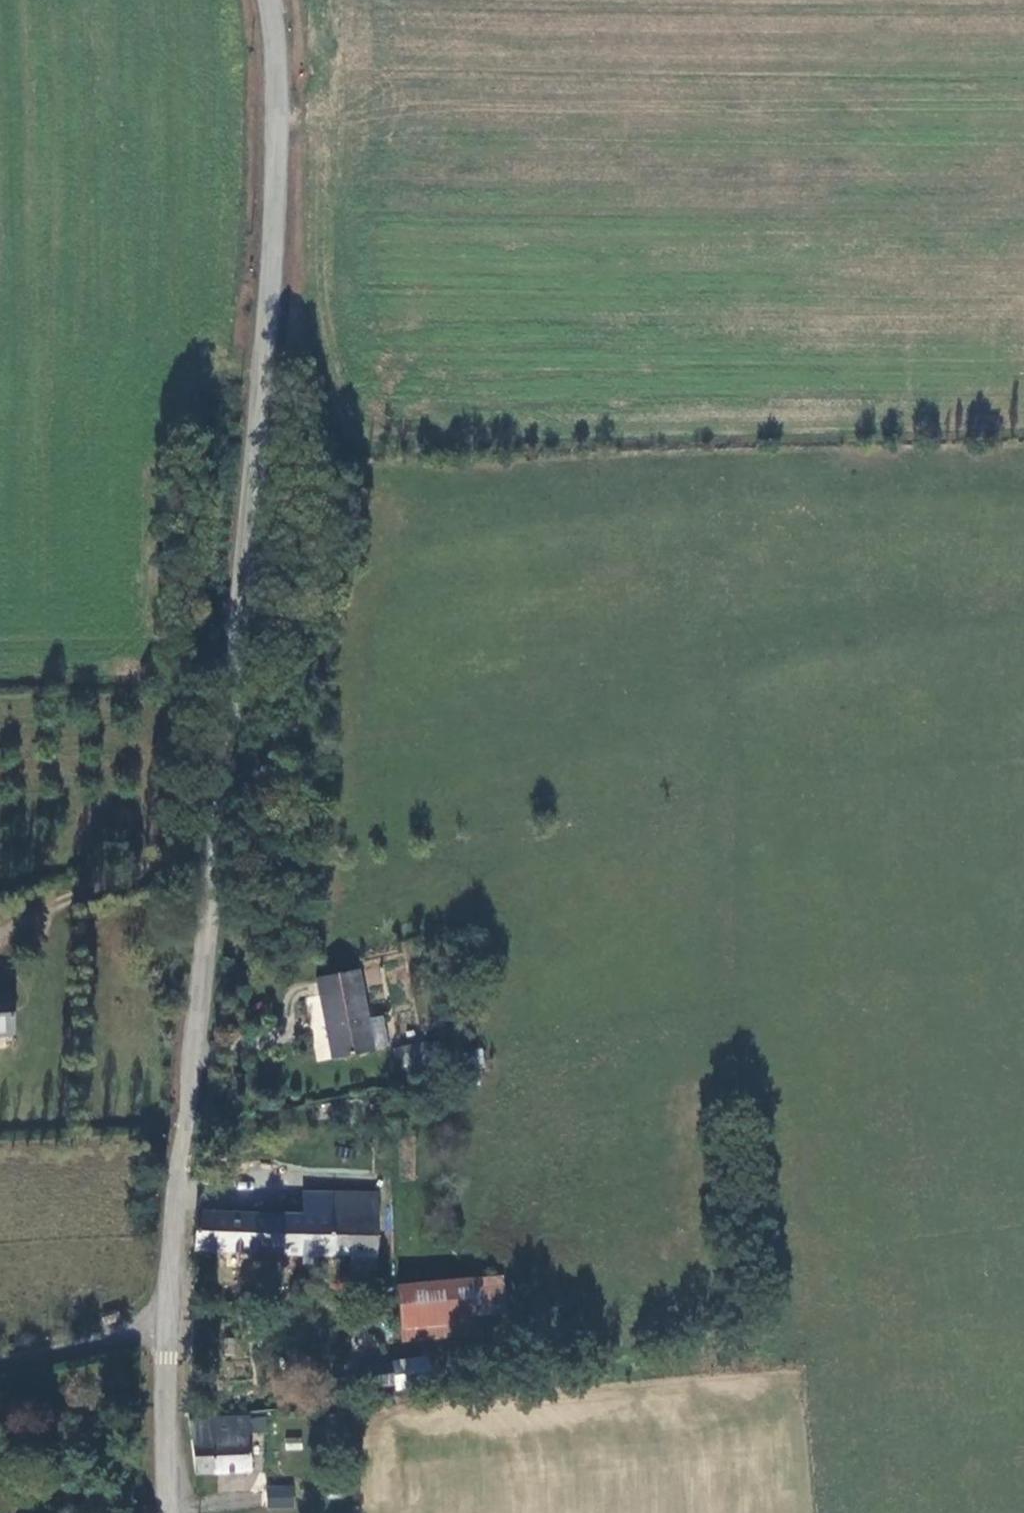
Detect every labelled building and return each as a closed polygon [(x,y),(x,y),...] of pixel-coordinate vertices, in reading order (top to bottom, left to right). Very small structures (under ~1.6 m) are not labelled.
[(374,1059),(362,978),(319,985),(332,1066),(374,1059)] [(424,1082),(420,1055),(397,1059),(401,1086),(424,1082)] [(351,1260),(378,1260),(378,1254),(379,1222),(379,1200),(303,1198),(302,1218),(197,1216),(194,1257),(351,1260)] [(379,1222),(378,1254),(396,1254),(397,1222),(379,1222)] [(351,1273),(377,1274),(378,1260),(351,1260),(351,1273)] [(501,1284),(472,1286),(474,1319),(504,1317),(501,1284)] [(472,1286),(403,1291),(406,1345),(475,1339),(474,1319),(472,1286)] [(421,1375),(351,1382),(348,1382),(350,1400),(384,1397),(384,1405),(424,1401),(421,1375)] [(253,1470),(247,1419),(187,1425),(192,1477),(253,1470)] [(266,1508),(295,1508),(294,1484),(266,1485),(266,1508)]
